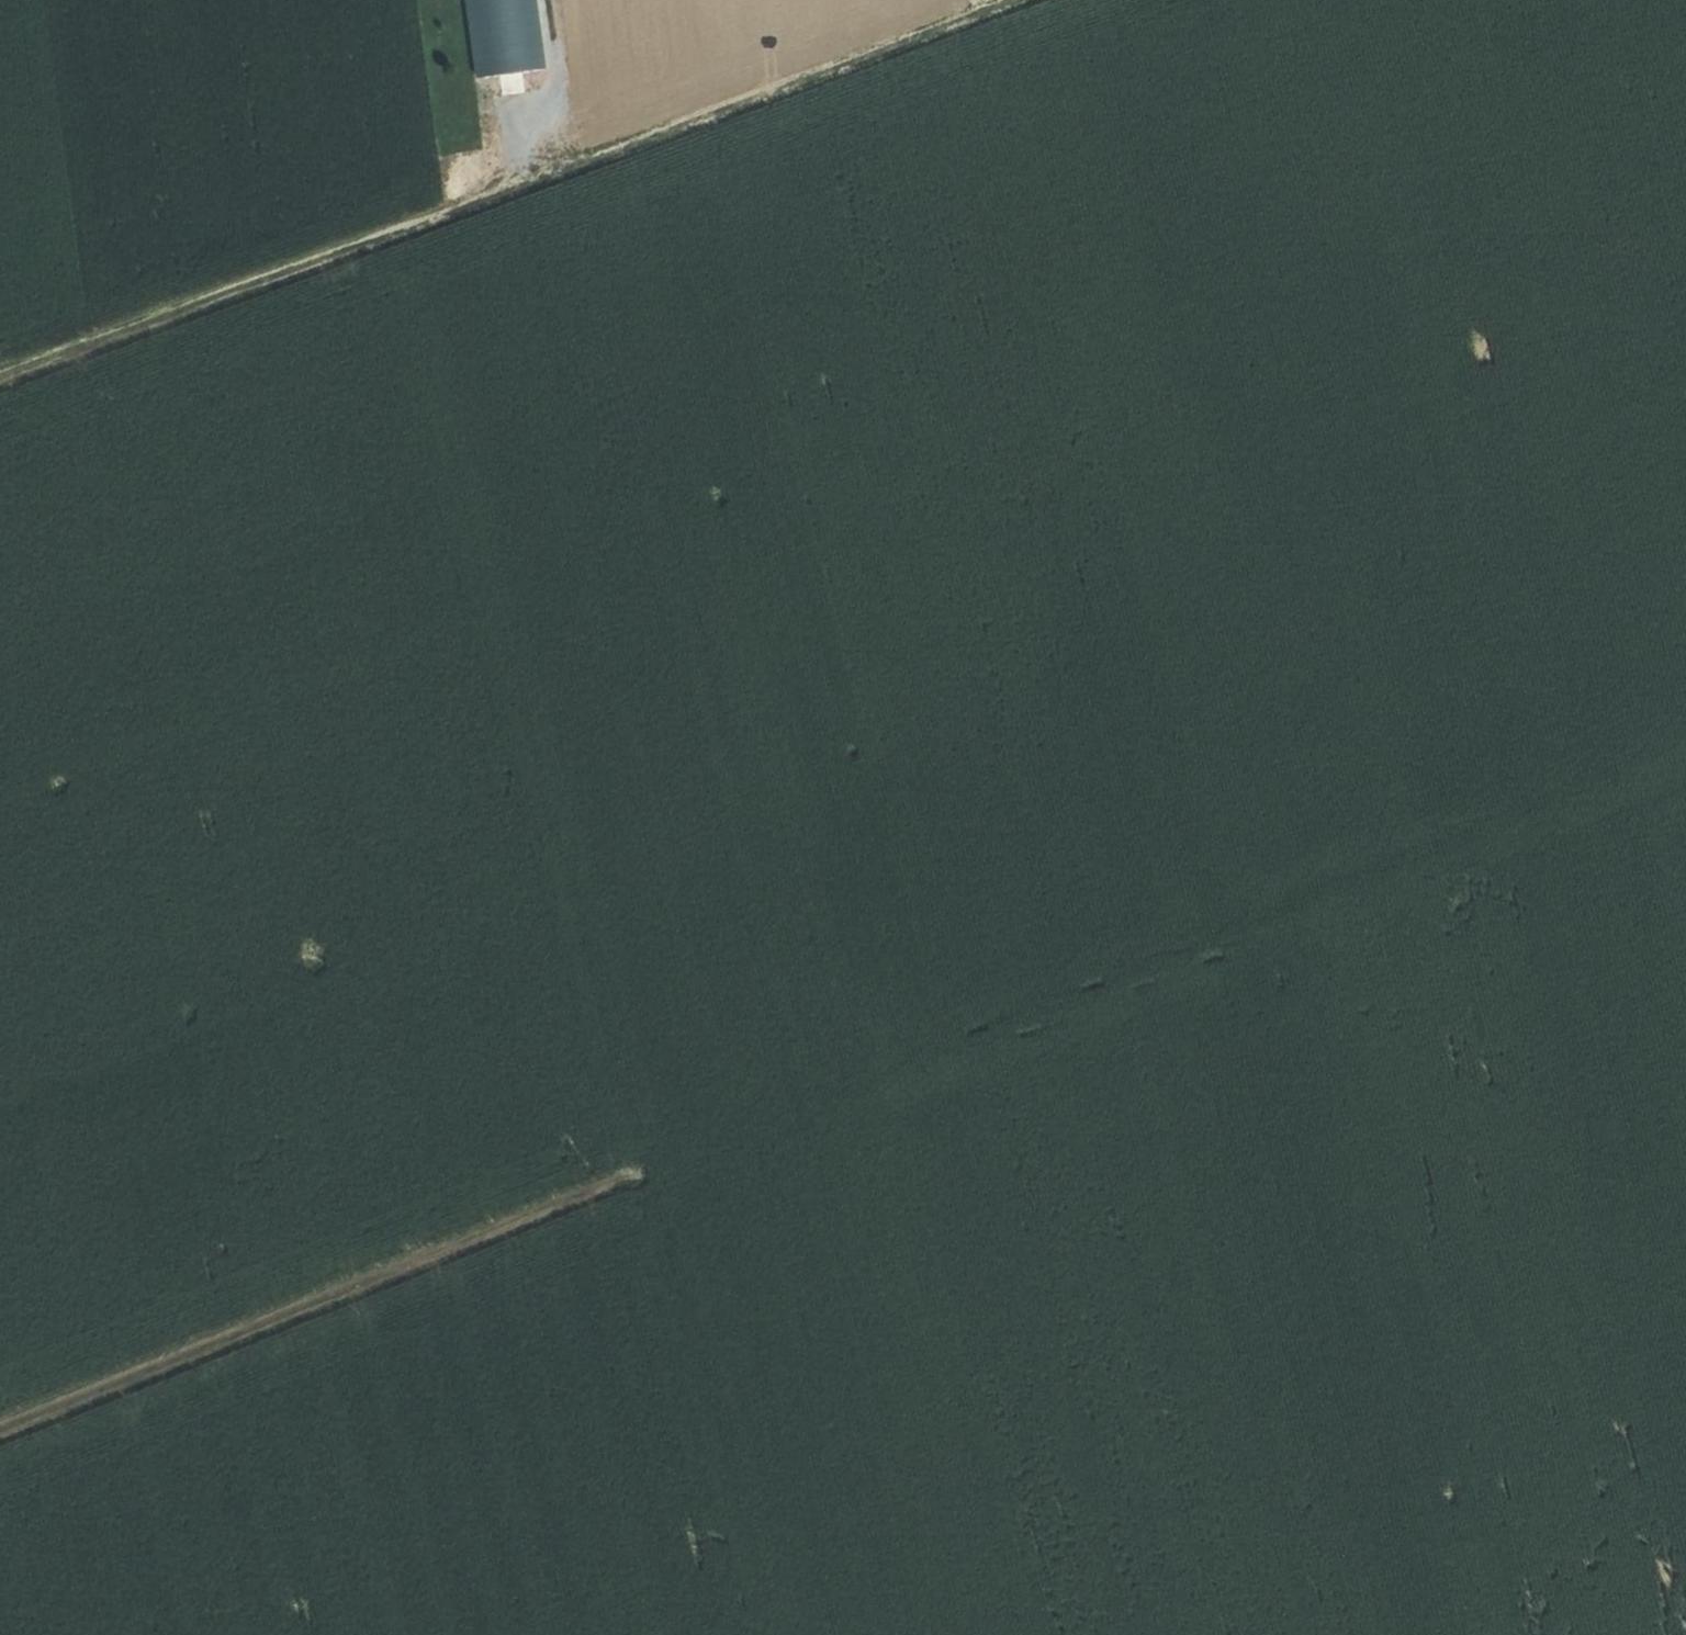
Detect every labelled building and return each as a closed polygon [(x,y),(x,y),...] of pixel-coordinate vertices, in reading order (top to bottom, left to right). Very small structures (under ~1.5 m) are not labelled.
[(541,0),(473,0),(484,82),(551,73),(541,0)]
